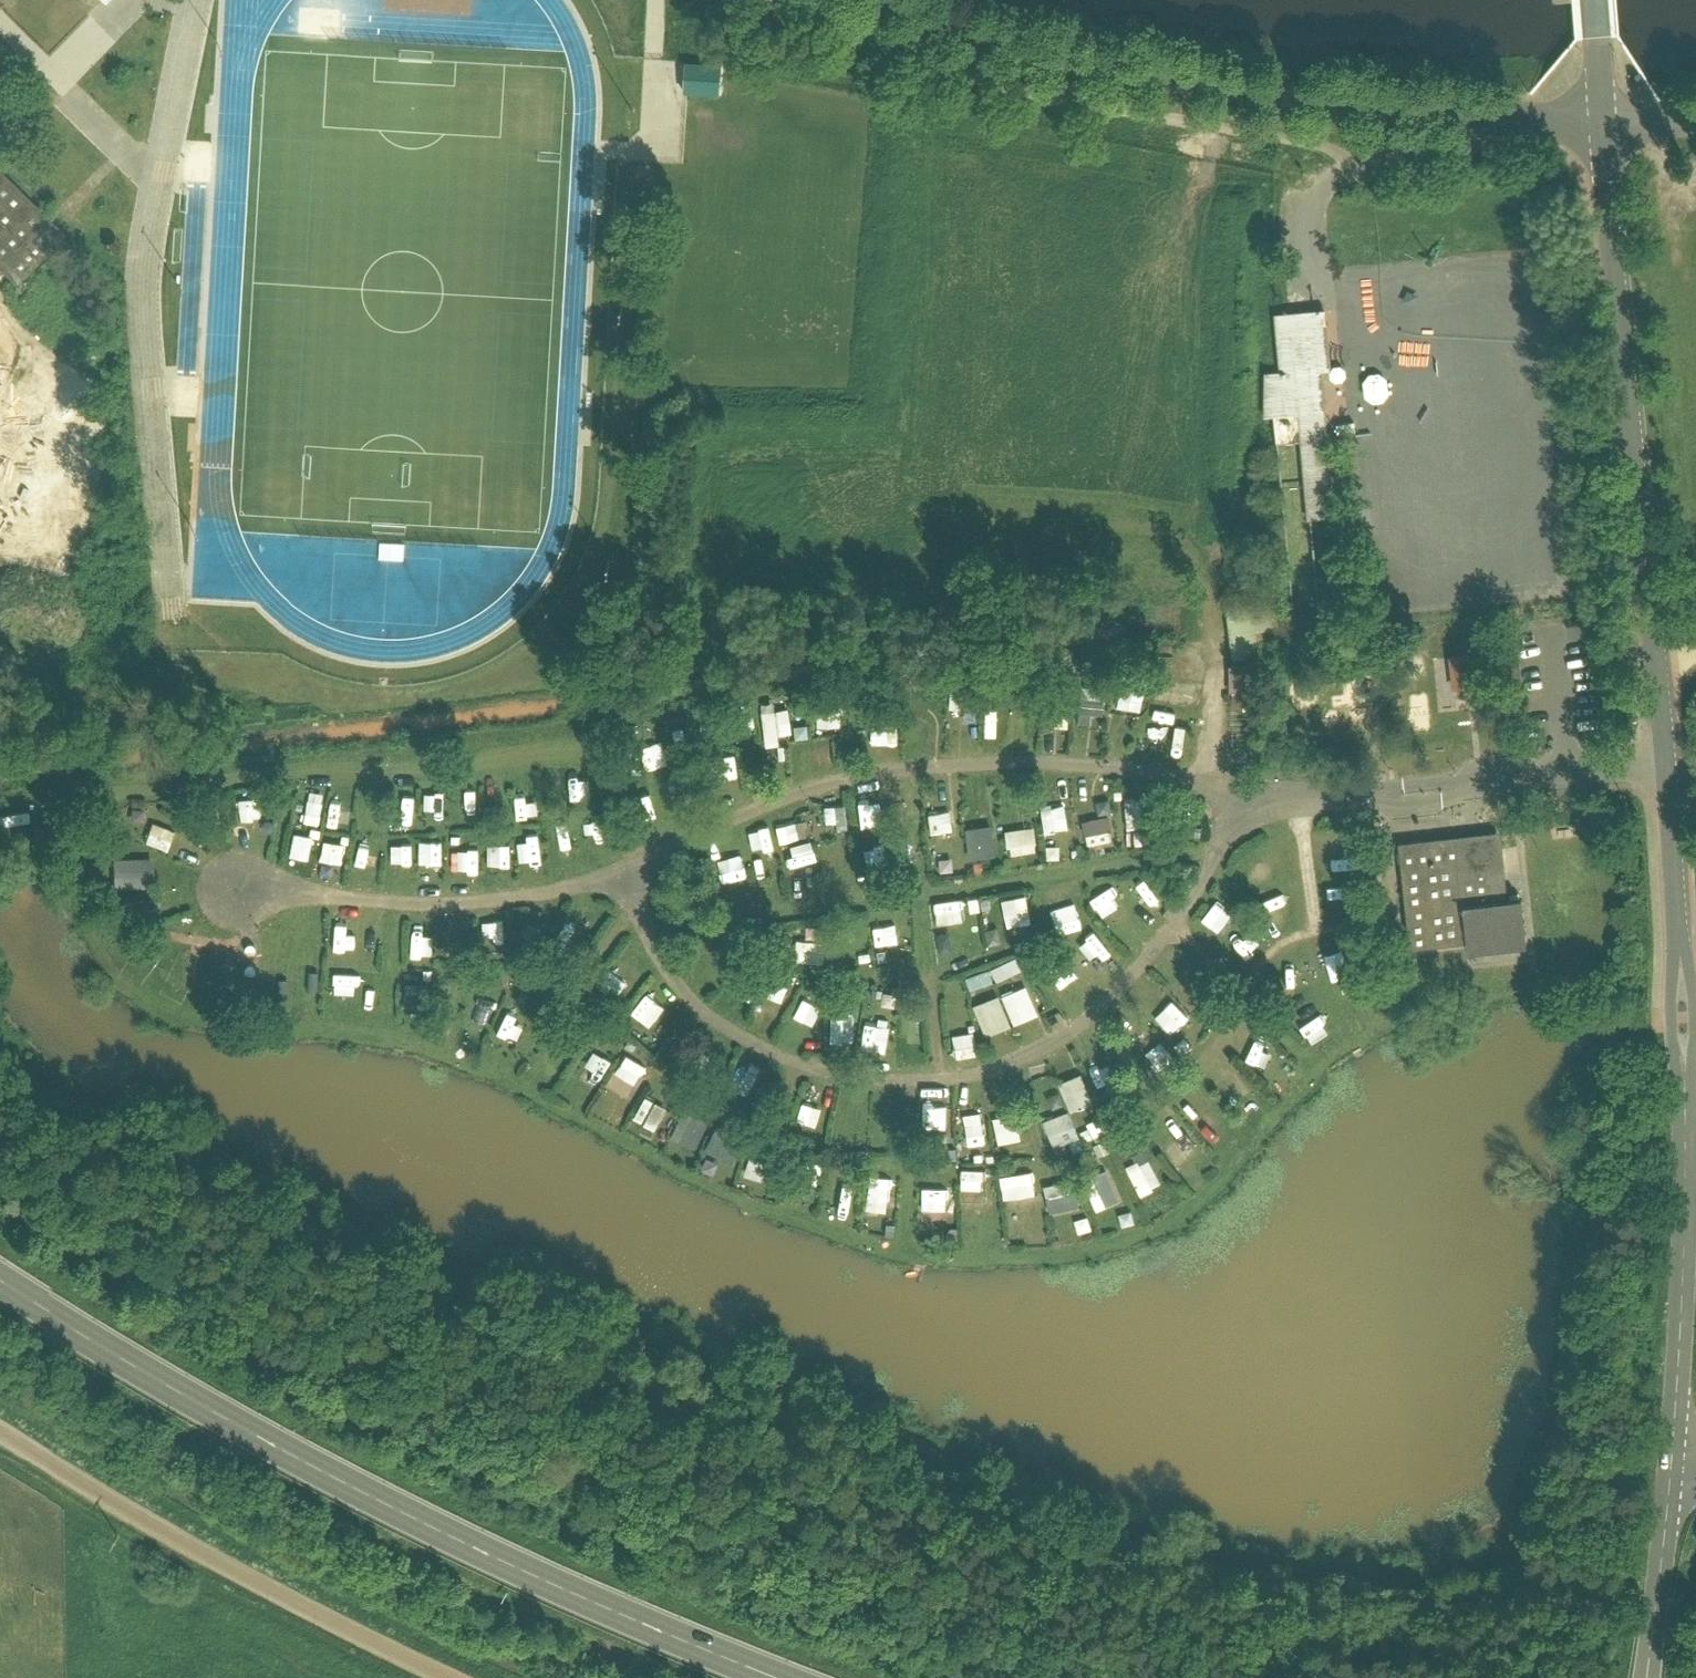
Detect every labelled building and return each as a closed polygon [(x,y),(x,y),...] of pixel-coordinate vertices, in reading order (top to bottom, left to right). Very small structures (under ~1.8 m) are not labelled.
[(48,47),(96,0),(2,0),(48,47)] [(684,61),(683,93),(720,93),(721,62),(684,61)] [(7,273),(21,275),(35,260),(37,246),(35,245),(13,226),(19,182),(5,198),(0,194),(0,267),(7,273)] [(1326,309),(1274,314),(1279,369),(1262,370),(1267,416),(1275,416),(1278,444),(1305,441),(1312,519),(1337,517),(1323,372),(1332,372),(1326,309)] [(1144,710),(1148,676),(1122,673),(1118,708),(1144,710)] [(1153,700),(1193,706),(1196,684),(1156,678),(1153,700)] [(979,708),(980,682),(951,681),(950,707),(979,708)] [(1080,717),(1105,718),(1106,686),(1081,686),(1080,717)] [(774,701),(762,701),(764,744),(780,743),(780,733),(792,732),(790,707),(774,708),(774,701)] [(817,725),(845,724),(843,701),(816,702),(817,725)] [(253,795),(240,798),(244,817),(257,814),(253,795)] [(1127,826),(1151,825),(1149,796),(1125,798),(1127,826)] [(1042,804),(1044,831),(1068,829),(1066,802),(1042,804)] [(955,828),(952,808),(929,812),(932,832),(955,828)] [(1111,813),(1083,818),(1088,844),(1116,839),(1111,813)] [(970,858),(997,853),(992,822),(965,826),(970,858)] [(146,844),(170,851),(176,830),(152,823),(146,844)] [(1009,852),(1037,850),(1035,825),(1007,827),(1009,852)] [(296,831),(290,855),(309,859),(314,836),(296,831)] [(1501,832),(1402,840),(1411,942),(1466,938),(1467,954),(1530,948),(1525,893),(1506,894),(1501,832)] [(390,846),(390,868),(409,868),(409,846),(390,846)] [(153,887),(152,858),(113,859),(114,888),(153,887)] [(1114,926),(1131,912),(1114,891),(1097,906),(1114,926)] [(1006,926),(1033,922),(1029,893),(1003,897),(1006,926)] [(142,894),(107,896),(108,923),(143,921),(142,894)] [(963,899),(937,901),(938,918),(964,916),(963,899)] [(873,927),(876,946),(900,942),(897,923),(873,927)] [(806,939),(823,940),(823,926),(806,926),(806,939)] [(1072,953),(1098,940),(1093,929),(1066,942),(1072,953)] [(824,962),(824,941),(796,940),(796,962),(824,962)] [(972,992),(1022,969),(1016,955),(965,979),(972,992)] [(405,1006),(428,1006),(428,984),(406,984),(405,1006)] [(1003,991),(1011,1023),(1037,1016),(1029,985),(1003,991)] [(780,1021),(794,1000),(775,986),(760,1007),(780,1021)] [(646,994),(631,1015),(650,1029),(666,1009),(646,994)] [(999,994),(973,1004),(986,1036),(1012,1026),(999,994)] [(1176,998),(1155,1011),(1168,1032),(1189,1019),(1176,998)] [(831,1044),(854,1045),(854,1018),(831,1018),(831,1044)] [(885,1055),(890,1025),(865,1021),(860,1051),(885,1055)] [(624,1059),(615,1079),(638,1089),(647,1069),(624,1059)] [(1068,1111),(1092,1105),(1083,1074),(1059,1081),(1068,1111)] [(642,1102),(634,1126),(657,1134),(665,1110),(642,1102)] [(923,1103),(923,1127),(948,1127),(948,1103),(923,1103)] [(1070,1141),(1074,1150),(1085,1146),(1070,1110),(1043,1120),(1053,1147),(1070,1141)] [(671,1141),(697,1153),(710,1125),(683,1113),(671,1141)] [(966,1147),(985,1146),(984,1114),(965,1115),(966,1147)] [(998,1145),(1021,1142),(1018,1114),(994,1117),(998,1145)] [(1094,1136),(1113,1127),(1106,1114),(1088,1123),(1094,1136)] [(705,1154),(733,1168),(748,1139),(719,1125),(705,1154)] [(1145,1148),(1133,1154),(1137,1162),(1126,1168),(1141,1196),(1163,1185),(1145,1148)] [(752,1154),(744,1179),(774,1188),(782,1163),(752,1154)] [(794,1187),(821,1187),(821,1166),(794,1165),(794,1187)] [(1083,1180),(1097,1212),(1121,1201),(1107,1169),(1083,1180)] [(1035,1173),(1001,1177),(1004,1201),(1038,1197),(1035,1173)] [(870,1180),(867,1204),(891,1207),(894,1183),(870,1180)] [(1074,1180),(1044,1186),(1050,1215),(1080,1208),(1074,1180)] [(923,1222),(950,1223),(951,1191),(923,1190),(923,1222)]
